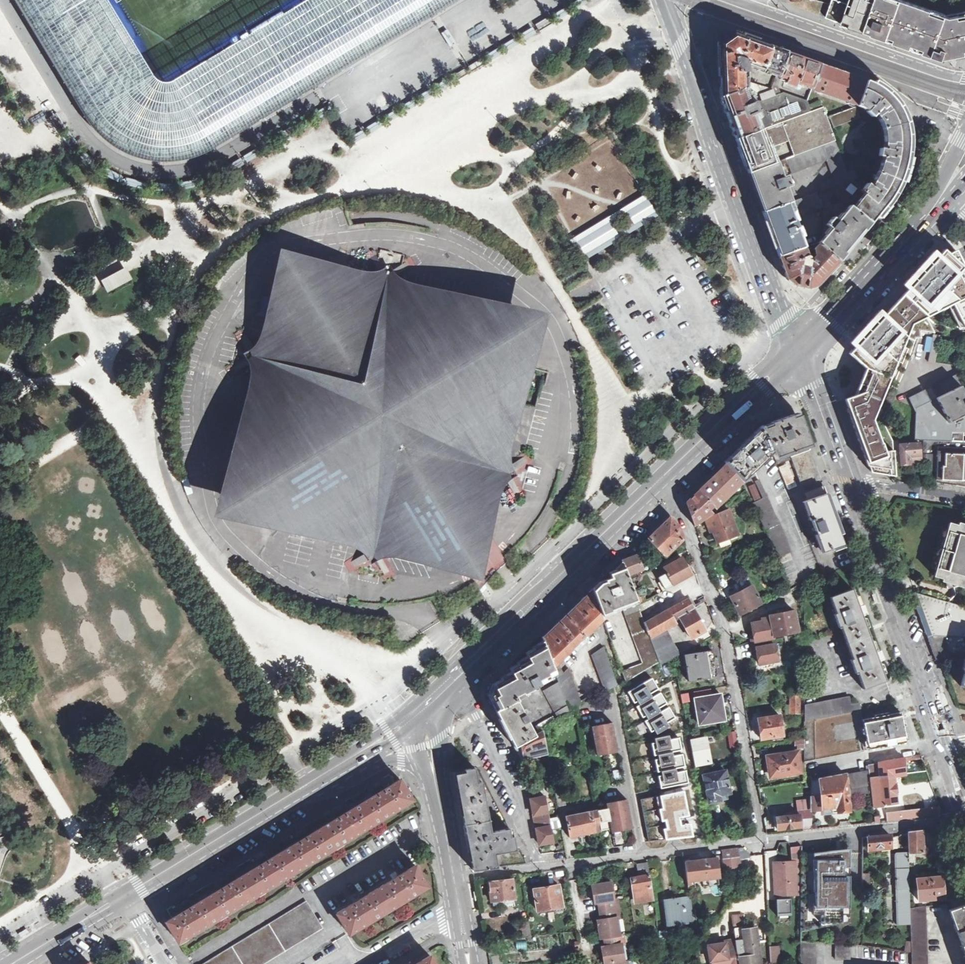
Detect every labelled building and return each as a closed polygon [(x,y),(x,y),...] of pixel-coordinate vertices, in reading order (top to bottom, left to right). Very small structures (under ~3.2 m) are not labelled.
[(90,116),(101,130),(115,142),(133,151),(153,156),(189,153),(211,144),(301,89),(450,0),(312,0),(175,83),(172,85),(168,85),(164,85),(160,85),(157,84),(154,82),(152,79),(104,0),(20,0),(90,116)] [(964,54),(964,12),(946,15),(903,0),(836,0),(834,5),(831,4),(826,17),(935,56),(942,58),(943,58),(944,57),(947,57),(948,57),(950,56),(950,57),(958,56),(964,54)] [(448,29),(441,33),(451,49),(457,45),(448,29)] [(759,94),(772,90),(771,88),(749,84),(745,85),(744,77),(742,77),(742,72),(747,72),(747,66),(759,70),(759,72),(763,73),(764,71),(775,76),(779,77),(787,52),(760,43),(733,33),(719,44),(720,70),(720,97),(744,89),(745,89),(759,94)] [(772,90),(775,96),(780,94),(777,87),(781,78),(786,79),(785,83),(795,86),(796,83),(812,88),(820,64),(804,58),(787,52),(779,77),(775,76),(771,88),(772,90)] [(820,64),(812,88),(858,104),(866,80),(843,72),(820,64)] [(866,80),(858,104),(857,106),(867,110),(866,112),(872,117),(875,114),(878,118),(881,123),(883,129),(884,135),(884,142),(884,149),(880,148),(879,156),(883,157),(881,163),(878,170),(876,175),(873,180),(870,185),(867,183),(862,189),(861,188),(860,190),(864,193),(852,207),(869,221),(871,218),(873,220),(888,202),(894,192),(897,186),(900,181),(904,170),(906,157),(908,147),(908,141),(907,135),(906,123),(902,112),(895,102),(886,92),(877,85),(866,80)] [(744,89),(720,97),(724,108),(736,139),(761,130),(758,120),(760,119),(755,103),(754,102),(749,103),(744,89)] [(762,101),(775,96),(772,90),(759,94),(762,101)] [(761,130),(812,111),(810,105),(808,101),(783,93),(780,94),(775,96),(762,101),(755,103),(760,119),(758,120),(761,130)] [(812,111),(823,107),(821,101),(810,105),(812,111)] [(824,107),(823,107),(812,111),(761,130),(736,139),(739,149),(746,169),(748,173),(753,171),(777,162),(772,149),(774,148),(772,142),(788,137),(795,156),(836,141),(824,107)] [(834,127),(860,118),(856,107),(830,116),(834,127)] [(367,126),(371,134),(382,130),(379,122),(367,126)] [(822,190),(840,183),(850,180),(847,172),(836,141),(795,156),(787,159),(792,173),(827,160),(834,178),(820,183),(822,190)] [(767,210),(791,201),(786,187),(790,185),(787,176),(782,177),(777,162),(753,171),(762,195),(767,210)] [(850,180),(852,179),(856,178),(853,170),(847,172),(850,180)] [(840,183),(848,202),(850,200),(852,201),(858,194),(856,192),(861,186),(852,179),(850,180),(840,183)] [(822,206),(817,192),(791,201),(767,210),(762,212),(771,236),(779,257),(804,247),(793,217),(822,206)] [(644,195),(569,241),(582,262),(657,217),(644,195)] [(853,241),(869,221),(852,207),(850,205),(837,220),(833,217),(826,224),(831,228),(819,243),(826,250),(837,260),(853,241)] [(813,253),(804,247),(779,257),(787,279),(794,285),(808,288),(817,285),(839,261),(837,260),(826,250),(822,255),(813,253)] [(849,353),(865,368),(860,382),(854,395),(845,399),(846,403),(867,460),(869,466),(871,472),(896,475),(894,451),(885,452),(882,444),(873,421),(908,333),(912,325),(926,317),(948,306),(958,328),(964,328),(964,268),(956,250),(949,254),(944,249),(902,295),(896,302),(886,312),(849,353)] [(251,372),(215,519),(353,548),(371,564),(392,558),(481,584),(494,530),(504,486),(516,476),(511,460),(516,432),(549,317),(403,282),(390,267),(366,273),(280,251),(258,344),(244,354),(251,372)] [(125,269),(103,281),(109,293),(132,282),(125,269)] [(730,291),(722,295),(730,308),(737,304),(730,291)] [(940,336),(933,335),(928,361),(935,362),(940,336)] [(82,354),(73,365),(78,369),(87,358),(82,354)] [(964,394),(961,386),(936,398),(948,422),(964,415),(964,394)] [(948,422),(936,398),(916,408),(914,439),(922,440),(964,442),(964,415),(948,422)] [(788,451),(808,444),(801,427),(797,415),(785,419),(784,417),(774,421),(774,422),(775,422),(775,424),(763,428),(762,425),(761,426),(772,451),(774,456),(788,451)] [(726,464),(742,479),(772,451),(761,426),(746,440),(724,462),(726,464)] [(922,440),(924,470),(936,471),(936,482),(960,486),(964,487),(964,442),(922,440)] [(919,442),(900,444),(901,464),(910,463),(910,461),(921,460),(919,442)] [(814,462),(808,444),(788,451),(801,485),(820,478),(814,462)] [(698,491),(715,508),(743,481),(742,480),(742,479),(726,464),(712,477),(698,491)] [(788,488),(796,486),(788,464),(780,467),(788,488)] [(755,500),(760,497),(754,484),(749,486),(755,500)] [(835,519),(823,486),(804,492),(807,500),(805,501),(823,552),(844,544),(835,519)] [(686,503),(695,526),(706,518),(709,516),(717,510),(715,508),(698,491),(693,497),(686,503)] [(778,556),(789,551),(783,531),(767,496),(752,502),(767,533),(777,562),(780,561),(778,556)] [(717,540),(738,532),(730,509),(710,517),(709,516),(706,518),(709,528),(712,527),(717,540)] [(665,556),(683,539),(679,526),(672,520),(668,520),(658,529),(648,538),(665,556)] [(933,575),(942,577),(942,580),(964,587),(964,524),(957,522),(957,525),(948,523),(933,575)] [(494,595),(515,579),(494,530),(481,584),(483,598),(494,595)] [(622,561),(629,581),(638,575),(637,571),(642,568),(641,564),(645,562),(641,554),(622,561)] [(666,590),(691,576),(682,558),(665,567),(668,572),(659,577),(666,590)] [(604,577),(592,589),(597,603),(599,608),(602,613),(622,605),(643,663),(623,671),(627,682),(657,663),(659,662),(645,623),(629,581),(622,561),(621,560),(619,562),(620,563),(621,567),(614,569),(615,571),(611,572),(611,571),(610,572),(609,572),(609,573),(611,578),(607,580),(604,577)] [(739,615),(761,605),(747,578),(732,585),(736,594),(731,596),(739,615)] [(555,674),(557,678),(563,674),(558,663),(573,648),(575,651),(589,638),(586,635),(604,618),(602,613),(599,608),(597,603),(592,589),(581,600),(582,600),(567,615),(566,614),(558,622),(559,623),(544,637),(543,636),(541,637),(543,643),(555,674)] [(861,612),(852,589),(830,597),(835,613),(833,614),(838,627),(840,627),(852,658),(850,659),(855,673),(857,673),(863,689),(886,681),(880,664),(861,612)] [(931,635),(964,637),(964,606),(915,592),(918,601),(931,635)] [(697,606),(706,601),(705,597),(700,599),(700,601),(695,603),(697,606)] [(645,623),(659,662),(660,665),(673,657),(679,654),(665,628),(675,622),(674,620),(680,617),(686,626),(684,627),(686,629),(687,629),(692,638),(705,630),(688,599),(645,623)] [(761,667),(778,664),(776,647),(770,648),(768,640),(774,639),(774,635),(798,630),(794,611),(782,613),(782,610),(777,611),(778,614),(770,615),(771,618),(763,619),(763,622),(754,624),(756,642),(753,643),(754,651),(757,650),(761,667)] [(939,659),(962,650),(964,651),(964,637),(931,635),(935,647),(939,659)] [(497,709),(516,700),(524,696),(525,695),(525,693),(549,679),(549,677),(555,674),(543,643),(525,653),(529,658),(519,663),(509,668),(512,673),(493,684),(489,694),(497,709)] [(617,686),(619,685),(604,647),(593,655),(607,692),(617,686)] [(684,654),(688,680),(716,676),(717,674),(716,667),(714,665),(708,666),(708,663),(713,662),(715,659),(713,652),(711,650),(684,654)] [(560,686),(569,711),(581,704),(582,706),(600,696),(598,693),(596,694),(592,694),(581,700),(569,670),(563,674),(557,678),(560,686)] [(660,690),(652,678),(626,694),(633,705),(660,690)] [(545,694),(559,719),(570,713),(569,711),(560,686),(545,694)] [(669,704),(661,694),(636,708),(643,720),(669,704)] [(709,723),(708,719),(724,717),(722,703),(721,703),(720,696),(721,696),(721,694),(695,698),(699,724),(709,723)] [(792,712),(799,712),(800,696),(791,696),(792,712)] [(849,696),(805,704),(805,720),(860,709),(859,703),(850,704),(849,696)] [(516,700),(497,709),(496,710),(514,745),(534,735),(526,719),(529,718),(527,714),(524,715),(516,700)] [(677,718),(669,707),(643,722),(651,733),(677,718)] [(868,750),(906,742),(907,741),(901,712),(862,719),(868,750)] [(761,739),(783,735),(779,715),(757,719),(761,739)] [(599,756),(619,752),(614,724),(594,727),(599,756)] [(524,757),(548,754),(546,744),(544,738),(542,732),(521,745),(524,757)] [(710,762),(705,737),(692,740),(695,765),(710,762)] [(683,752),(679,738),(651,744),(653,757),(683,752)] [(805,739),(797,739),(797,748),(805,748),(805,739)] [(771,776),(800,770),(797,752),(778,755),(778,759),(769,760),(771,776)] [(686,768),(683,754),(655,759),(657,773),(686,768)] [(910,757),(868,765),(872,795),(873,806),(885,805),(885,804),(897,803),(894,775),(905,774),(903,761),(911,760),(910,757)] [(811,800),(811,809),(837,807),(837,812),(843,811),(850,811),(849,798),(872,795),(868,765),(865,766),(866,771),(811,781),(811,800)] [(465,773),(455,774),(461,805),(464,824),(489,819),(482,782),(477,782),(475,768),(464,769),(465,773)] [(689,784),(686,770),(658,776),(660,789),(689,784)] [(728,790),(725,771),(704,775),(709,801),(722,798),(720,792),(723,792),(728,790)] [(402,803),(411,797),(400,779),(383,789),(381,787),(379,788),(376,790),(377,793),(344,813),(342,810),(340,812),(337,814),(338,816),(305,837),(303,834),(301,836),(298,837),(300,840),(266,860),(265,858),(262,859),(259,861),(261,863),(228,884),(226,881),(223,883),(220,884),(222,887),(189,907),(187,904),(185,906),(182,908),(183,911),(166,921),(177,939),(186,934),(187,937),(210,923),(209,921),(225,911),(226,913),(249,899),(247,897),(263,887),(265,890),(287,876),(287,875),(303,865),(303,866),(326,852),(325,850),(341,840),(342,842),(365,828),(364,826),(379,817),(381,819),(404,805),(402,803)] [(558,808),(566,806),(564,794),(562,780),(554,781),(558,808)] [(686,792),(639,800),(649,844),(693,835),(686,792)] [(545,843),(554,842),(545,797),(530,800),(539,844),(545,843)] [(625,830),(634,828),(628,799),(606,802),(607,808),(598,810),(601,830),(607,829),(611,828),(611,832),(625,830)] [(800,814),(775,817),(777,829),(795,827),(812,826),(811,809),(811,800),(799,801),(800,814)] [(601,830),(598,810),(596,803),(585,805),(586,812),(579,814),(579,812),(576,812),(576,815),(567,817),(570,836),(581,834),(601,830)] [(887,821),(939,814),(938,807),(886,813),(887,821)] [(491,832),(489,819),(464,824),(468,849),(472,870),(497,867),(496,860),(500,859),(499,853),(516,850),(514,835),(510,836),(509,828),(491,832)] [(922,831),(908,832),(909,861),(915,861),(915,852),(923,851),(923,846),(922,831)] [(891,847),(889,834),(867,837),(868,849),(891,847)] [(738,853),(737,848),(722,850),(724,867),(740,865),(738,853)] [(794,862),(802,862),(802,855),(802,848),(792,848),(792,863),(794,862)] [(802,862),(802,931),(850,923),(849,884),(848,884),(847,861),(843,861),(843,853),(830,853),(830,852),(802,855),(802,862)] [(720,877),(718,858),(703,860),(685,862),(687,884),(688,884),(689,888),(695,888),(694,880),(720,877)] [(653,899),(647,862),(642,863),(637,864),(639,877),(632,878),(635,897),(636,902),(653,899)] [(796,895),(794,862),(792,863),(784,863),(774,863),(776,895),(778,895),(778,899),(777,900),(777,914),(792,913),(792,895),(796,895)] [(393,879),(359,899),(358,896),(355,898),(352,900),(354,902),(337,913),(348,931),(356,926),(358,929),(381,915),(379,912),(395,903),(396,905),(419,891),(418,889),(426,884),(415,865),(398,876),(396,873),(393,875),(391,876),(393,879)] [(911,907),(909,868),(896,869),(897,924),(912,923),(911,907)] [(197,871),(188,877),(190,881),(199,875),(197,871)] [(944,898),(943,875),(917,877),(919,900),(944,898)] [(516,902),(513,879),(489,882),(493,903),(493,905),(516,902)] [(591,885),(594,903),(599,902),(602,920),(597,921),(600,937),(604,937),(606,947),(601,948),(604,963),(627,963),(627,962),(624,962),(621,943),(624,943),(623,934),(620,935),(617,918),(620,917),(617,899),(614,900),(611,882),(598,884),(591,885)] [(544,888),(535,889),(538,910),(563,906),(559,886),(544,888)] [(673,899),(665,900),(668,925),(692,922),(689,897),(673,899)] [(964,954),(964,904),(962,905),(959,898),(948,902),(947,905),(964,954)] [(322,928),(306,902),(205,963),(262,963),(322,928)] [(911,907),(912,923),(911,954),(912,963),(927,963),(926,906),(911,907)] [(530,920),(521,922),(523,935),(532,934),(530,920)] [(755,928),(752,928),(751,925),(733,928),(735,940),(738,963),(760,963),(755,928)] [(28,926),(19,932),(22,936),(30,930),(28,926)] [(735,940),(723,941),(723,943),(707,946),(709,960),(710,960),(711,963),(738,963),(735,940)] [(816,942),(801,941),(802,963),(816,963),(816,942)] [(850,959),(850,945),(835,943),(836,959),(850,959)] [(770,961),(781,960),(780,946),(769,947),(770,961)] [(430,956),(416,963),(435,963),(430,956)]
